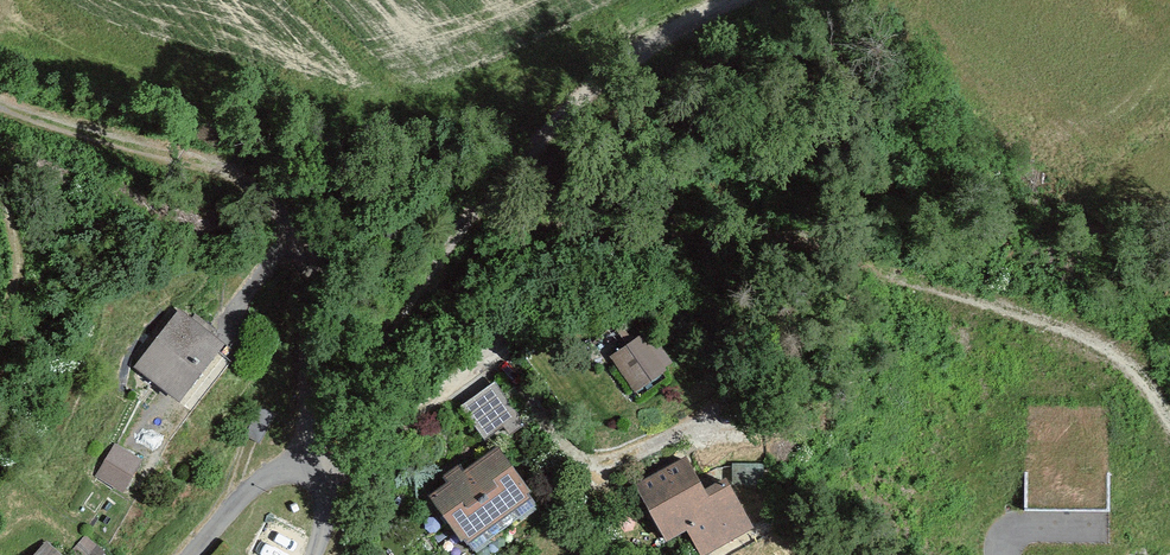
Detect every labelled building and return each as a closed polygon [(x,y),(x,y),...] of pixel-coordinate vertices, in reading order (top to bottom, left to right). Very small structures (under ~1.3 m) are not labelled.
[(229,355),(179,314),(133,370),(182,411),(229,355)] [(649,329),(610,355),(635,392),(674,365),(649,329)] [(495,382),(461,406),(485,439),(503,426),(510,435),(526,424),(495,382)] [(123,488),(144,458),(119,441),(98,471),(123,488)] [(446,484),(428,497),(463,545),(534,494),(498,445),(464,470),(459,464),(441,477),(446,484)] [(686,456),(634,485),(666,542),(687,530),(701,554),(705,554),(754,528),(726,478),(705,489),(686,456)] [(1025,511),(1109,511),(1108,459),(1025,459),(1025,511)] [(37,554),(60,554),(47,544),(37,554)]
